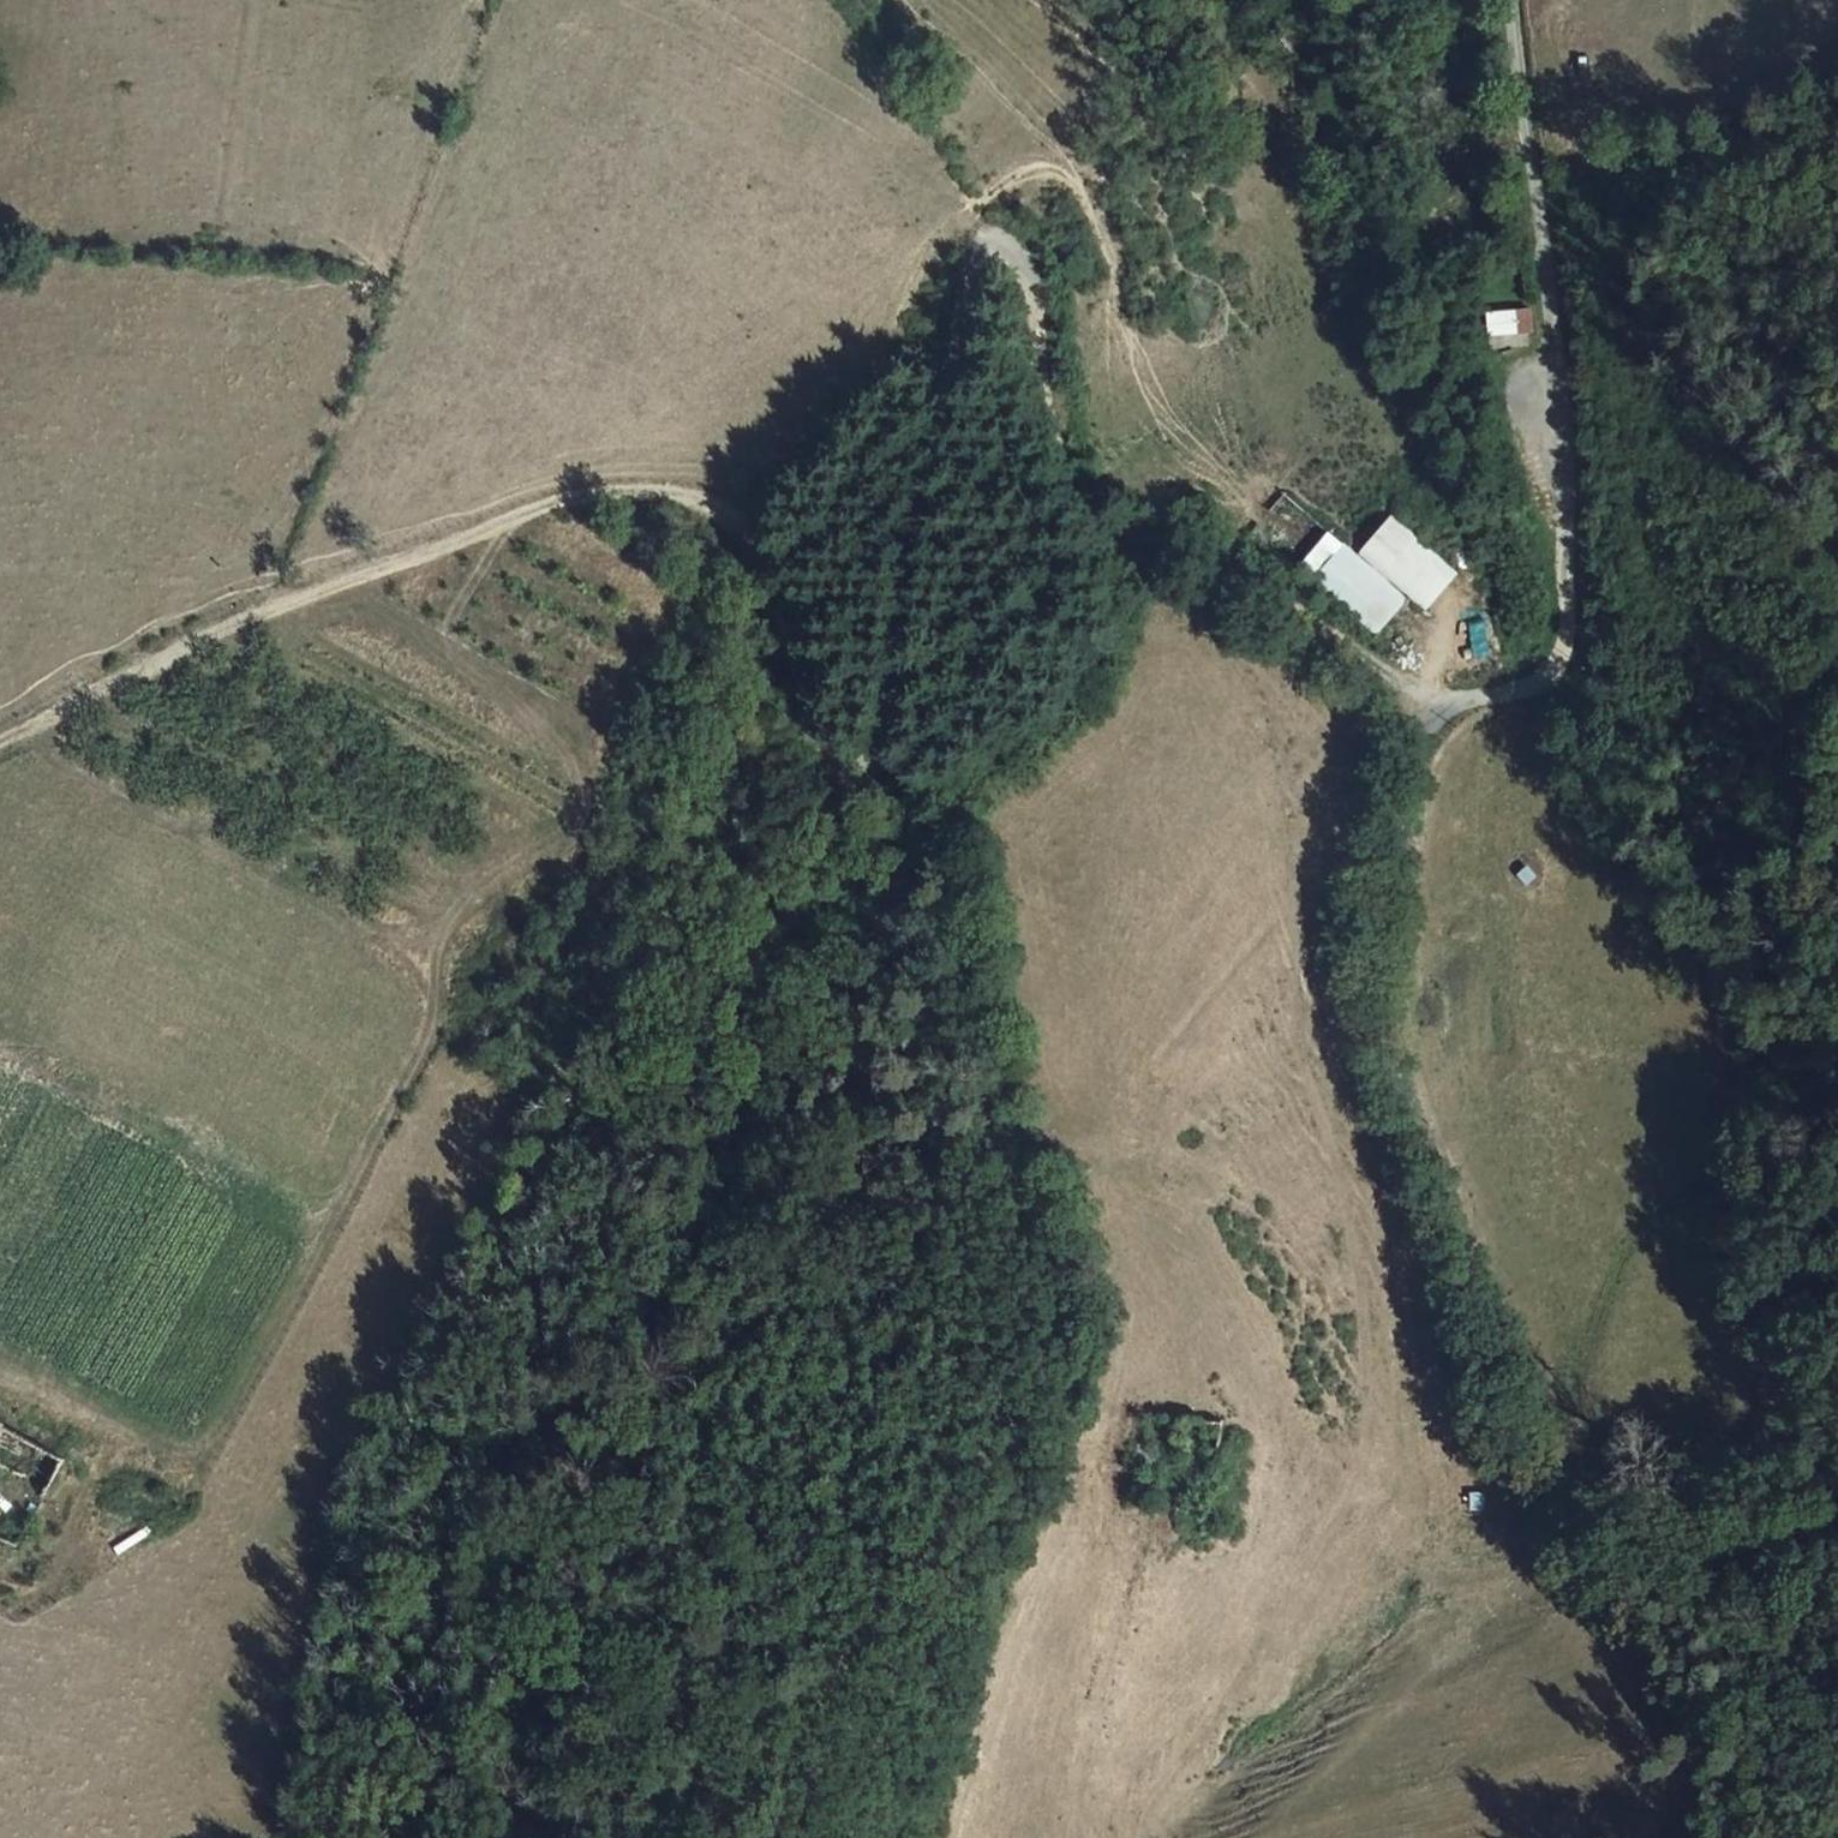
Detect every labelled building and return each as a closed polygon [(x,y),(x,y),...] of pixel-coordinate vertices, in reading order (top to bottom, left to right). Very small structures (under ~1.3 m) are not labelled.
[(1486,319),(1488,341),(1515,338),(1512,316),(1486,319)] [(1371,641),(1405,602),(1342,548),(1308,587),(1371,641)]
